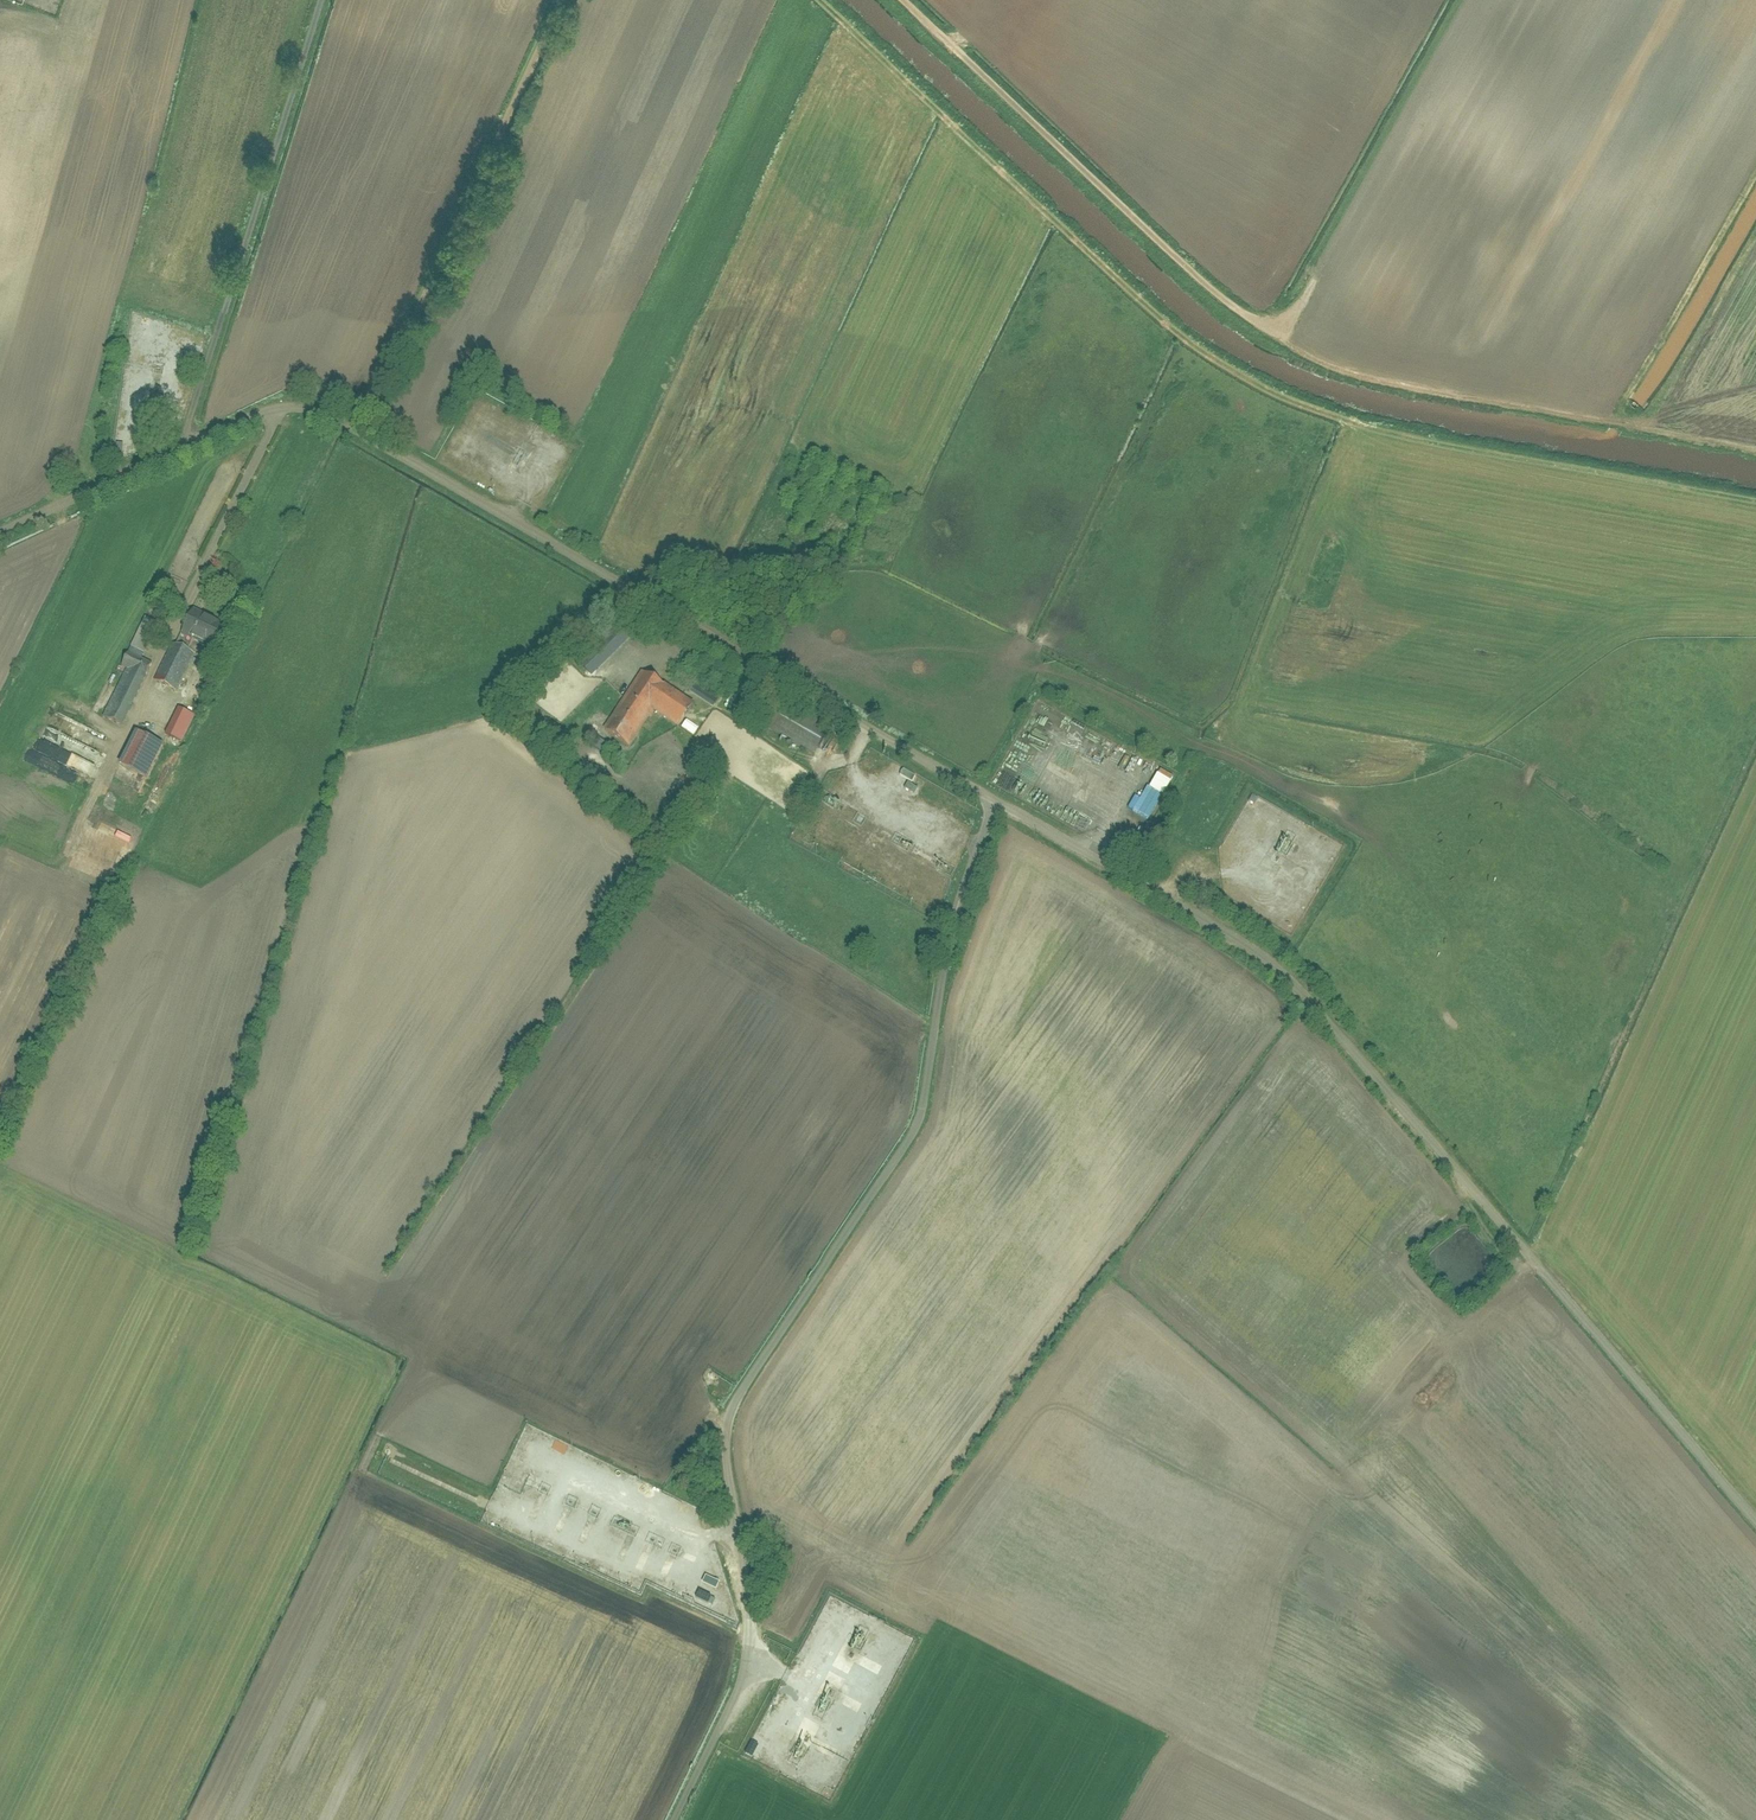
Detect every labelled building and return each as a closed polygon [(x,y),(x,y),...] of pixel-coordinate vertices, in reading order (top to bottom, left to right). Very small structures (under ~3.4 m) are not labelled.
[(120,443),(117,461),(127,462),(130,444),(120,443)] [(193,621),(163,685),(179,693),(202,643),(217,650),(224,635),(193,621)] [(637,645),(621,626),(584,658),(601,677),(637,645)] [(151,679),(130,669),(107,719),(127,729),(151,679)] [(669,690),(643,675),(606,740),(632,755),(653,718),(688,738),(706,715),(669,690)] [(194,721),(177,714),(164,745),(182,752),(194,721)] [(783,719),(772,738),(818,765),(829,747),(783,719)] [(158,746),(136,737),(123,768),(145,777),(158,746)] [(677,1589),(693,1597),(697,1588),(682,1580),(677,1589)] [(700,1597),(714,1604),(719,1596),(704,1589),(700,1597)]
